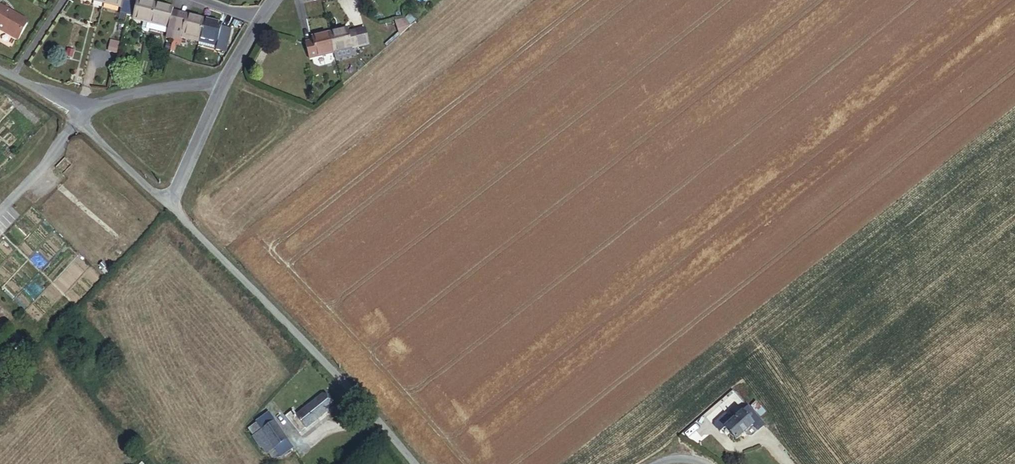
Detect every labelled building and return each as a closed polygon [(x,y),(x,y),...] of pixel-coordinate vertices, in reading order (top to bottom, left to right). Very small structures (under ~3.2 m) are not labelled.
[(103,2),(122,7),(118,21),(125,22),(127,15),(130,1),(125,0),(104,0),(103,2)] [(127,15),(133,16),(133,19),(151,23),(156,4),(141,0),(138,0),(137,3),(130,1),(127,15)] [(173,39),(179,17),(171,15),(173,11),(173,8),(156,4),(151,23),(149,29),(167,33),(166,38),(173,39)] [(17,40),(27,23),(26,20),(16,14),(16,15),(10,12),(11,11),(0,5),(0,31),(17,40)] [(125,22),(125,24),(149,30),(149,29),(151,23),(133,19),(133,16),(127,15),(125,22)] [(199,39),(204,19),(186,15),(185,19),(179,17),(173,39),(180,41),(182,34),(199,39)] [(411,25),(405,18),(396,21),(400,34),(411,25)] [(225,42),(228,29),(221,27),(222,24),(204,19),(199,39),(199,42),(198,45),(216,49),(215,50),(223,52),(225,42)] [(369,44),(365,29),(349,32),(348,29),(330,33),(335,52),(336,60),(354,55),(352,48),(369,44)] [(335,52),(330,33),(311,38),(312,42),(305,43),(309,59),(335,52)] [(181,44),(182,38),(199,42),(199,39),(182,34),(180,41),(173,39),(170,50),(173,51),(175,43),(181,44)] [(116,54),(119,42),(112,41),(109,52),(116,54)] [(300,434),(332,410),(323,397),(297,416),(294,412),(286,417),(300,434)] [(734,439),(756,419),(745,406),(731,417),(725,411),(716,419),(734,439)] [(293,450),(268,415),(255,423),(262,433),(275,451),(280,459),(293,450)] [(275,451),(262,433),(250,441),(258,452),(259,451),(264,458),(275,451)]
